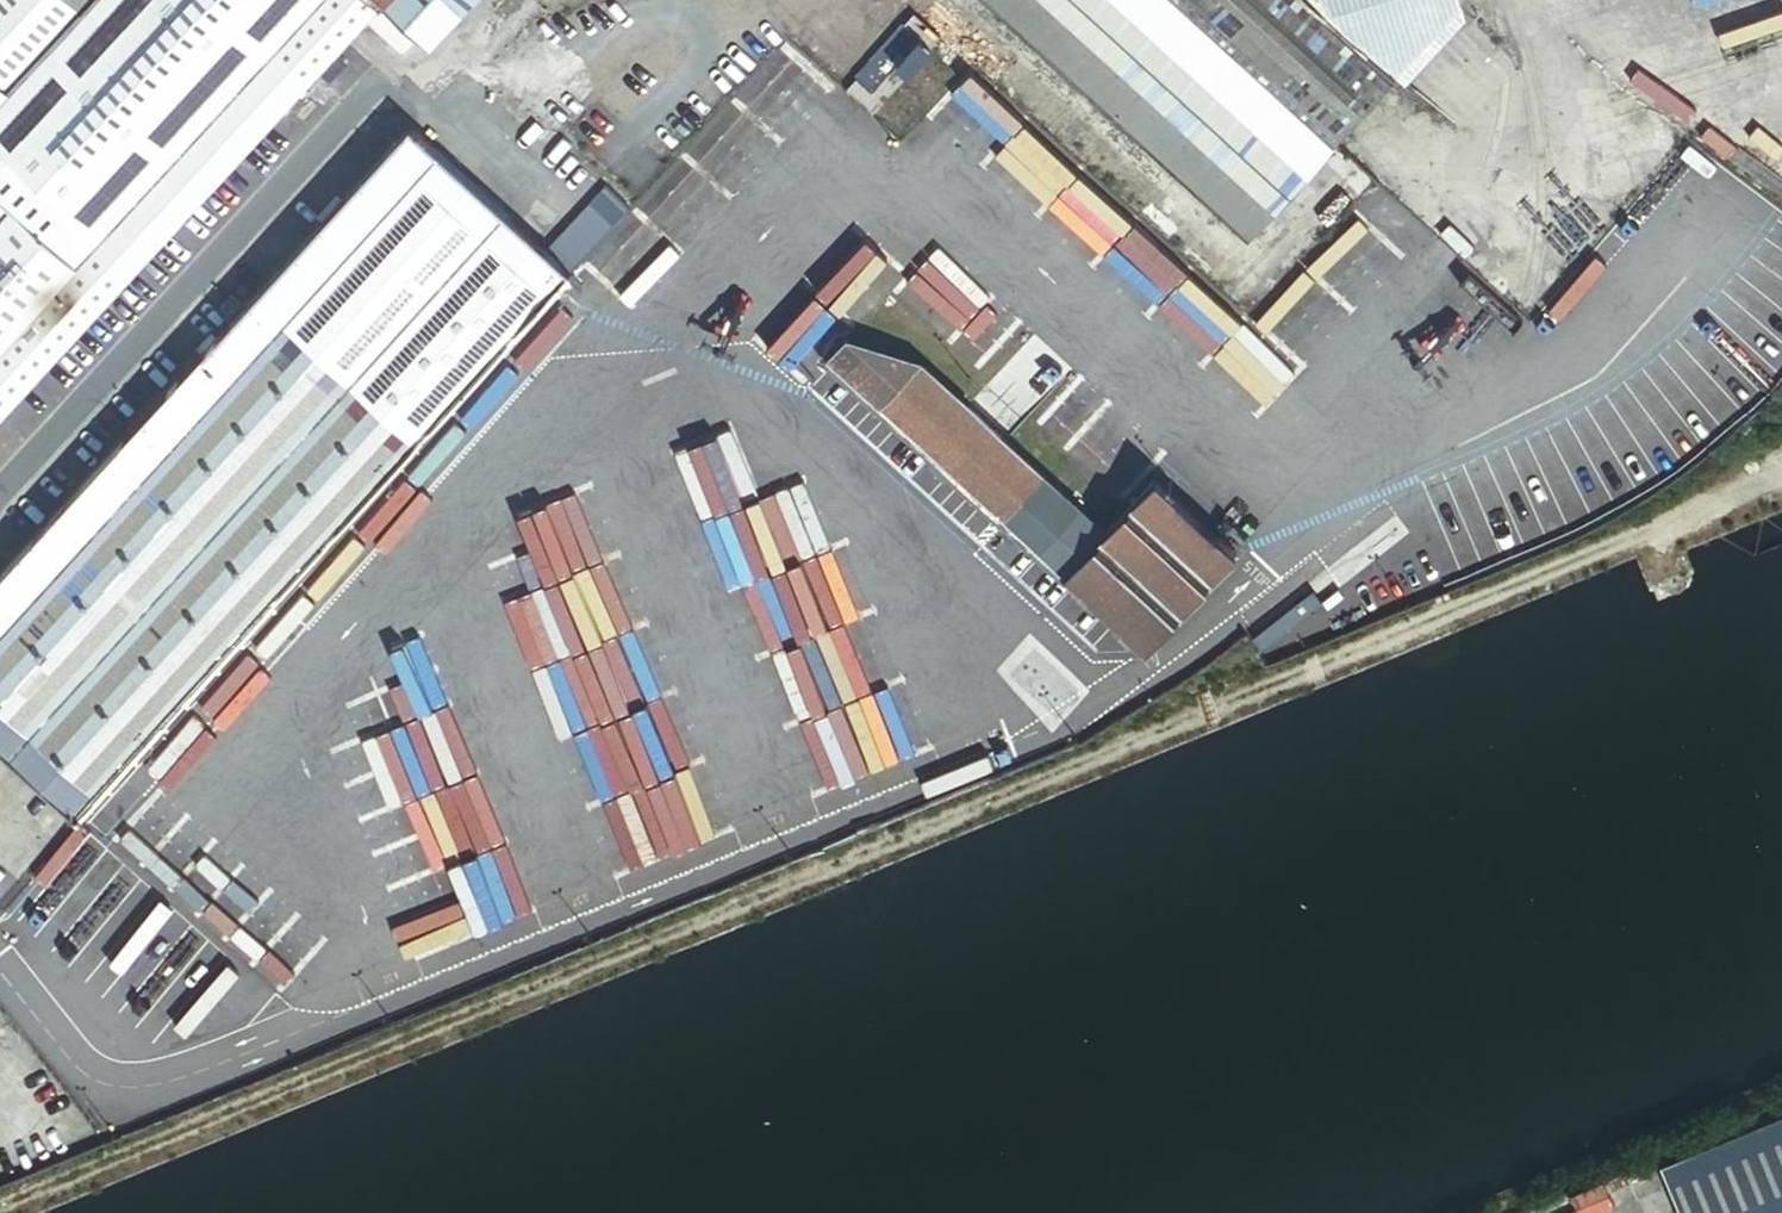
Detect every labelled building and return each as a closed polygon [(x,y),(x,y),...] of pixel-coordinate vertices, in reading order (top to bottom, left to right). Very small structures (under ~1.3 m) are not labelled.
[(374,1),(374,0),(81,0),(74,8),(65,0),(0,0),(0,408),(310,71),(331,49),(374,1)] [(374,1),(423,45),(464,0),(375,0),(374,1)] [(1242,233),(1329,138),(1178,0),(990,0),(1242,233)] [(1329,138),(1389,72),(1310,0),(1178,0),(1329,138)] [(1450,0),(1310,0),(1389,72),(1450,0)] [(340,59),(331,49),(310,71),(321,80),(340,59)] [(417,433),(564,270),(402,126),(197,352),(227,378),(288,314),(417,433)] [(417,433),(288,314),(227,378),(197,352),(0,568),(0,749),(68,811),(417,433)] [(1059,576),(1104,526),(923,359),(847,335),(826,357),(1059,576)] [(1149,475),(1104,526),(1059,576),(1142,651),(1233,551),(1149,475)] [(1655,1160),(1678,1212),(1781,1212),(1781,1106),(1655,1160)]
